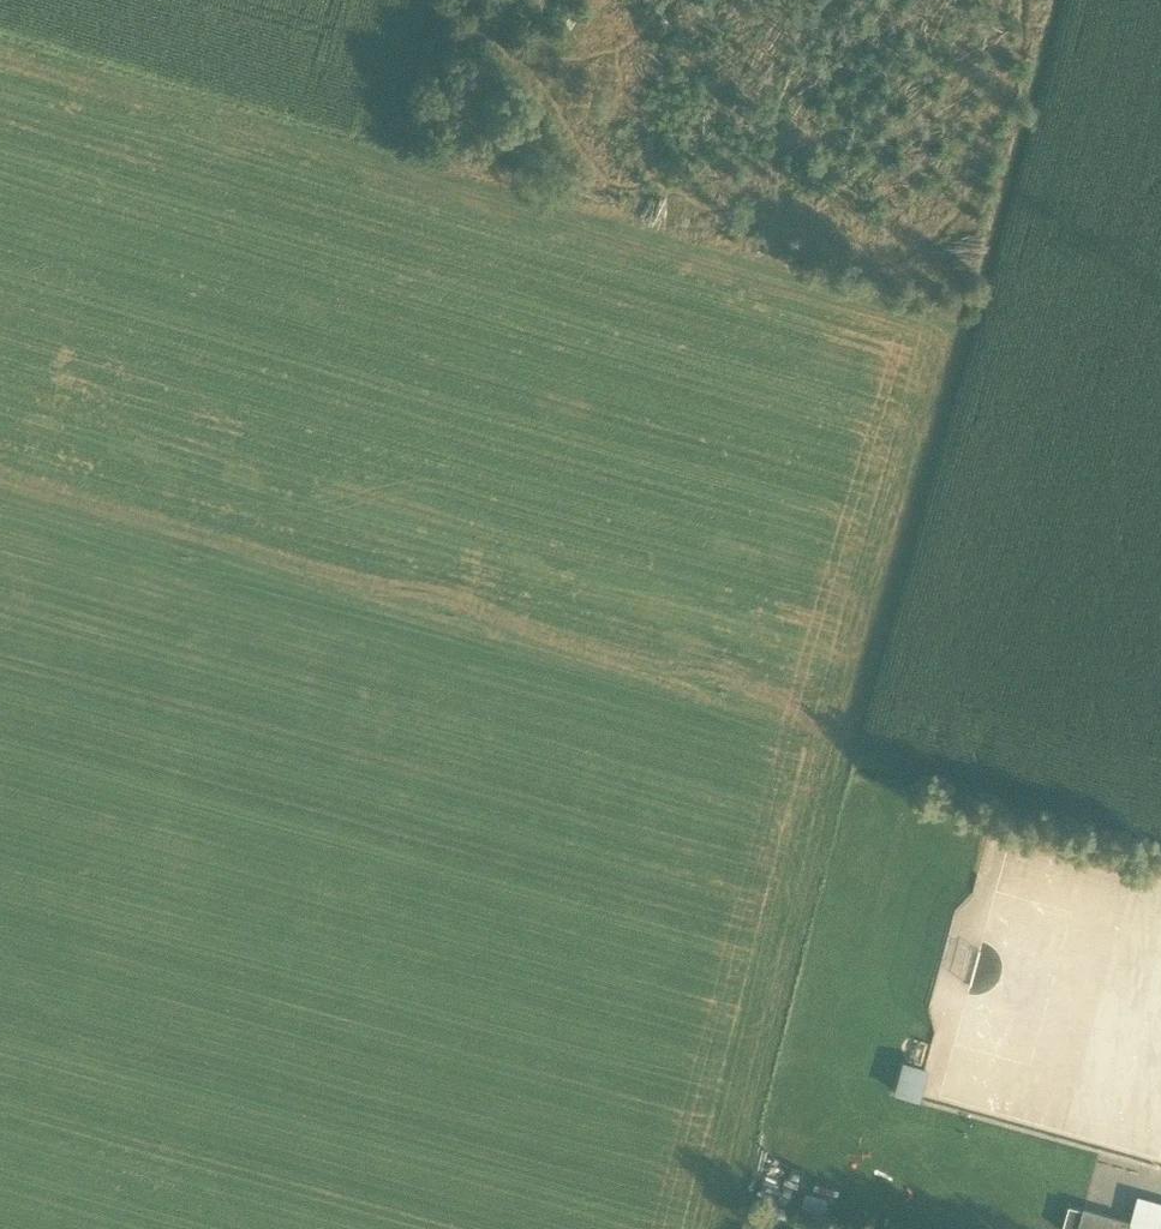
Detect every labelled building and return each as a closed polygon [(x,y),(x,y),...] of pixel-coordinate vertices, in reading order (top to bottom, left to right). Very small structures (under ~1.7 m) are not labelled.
[(895,1095),(922,1102),(931,1067),(904,1060),(895,1095)] [(781,1157),(780,1182),(799,1182),(800,1158),(781,1157)] [(1083,1208),(1077,1228),(1160,1228),(1160,1203),(1137,1196),(1130,1222),(1083,1208)]
